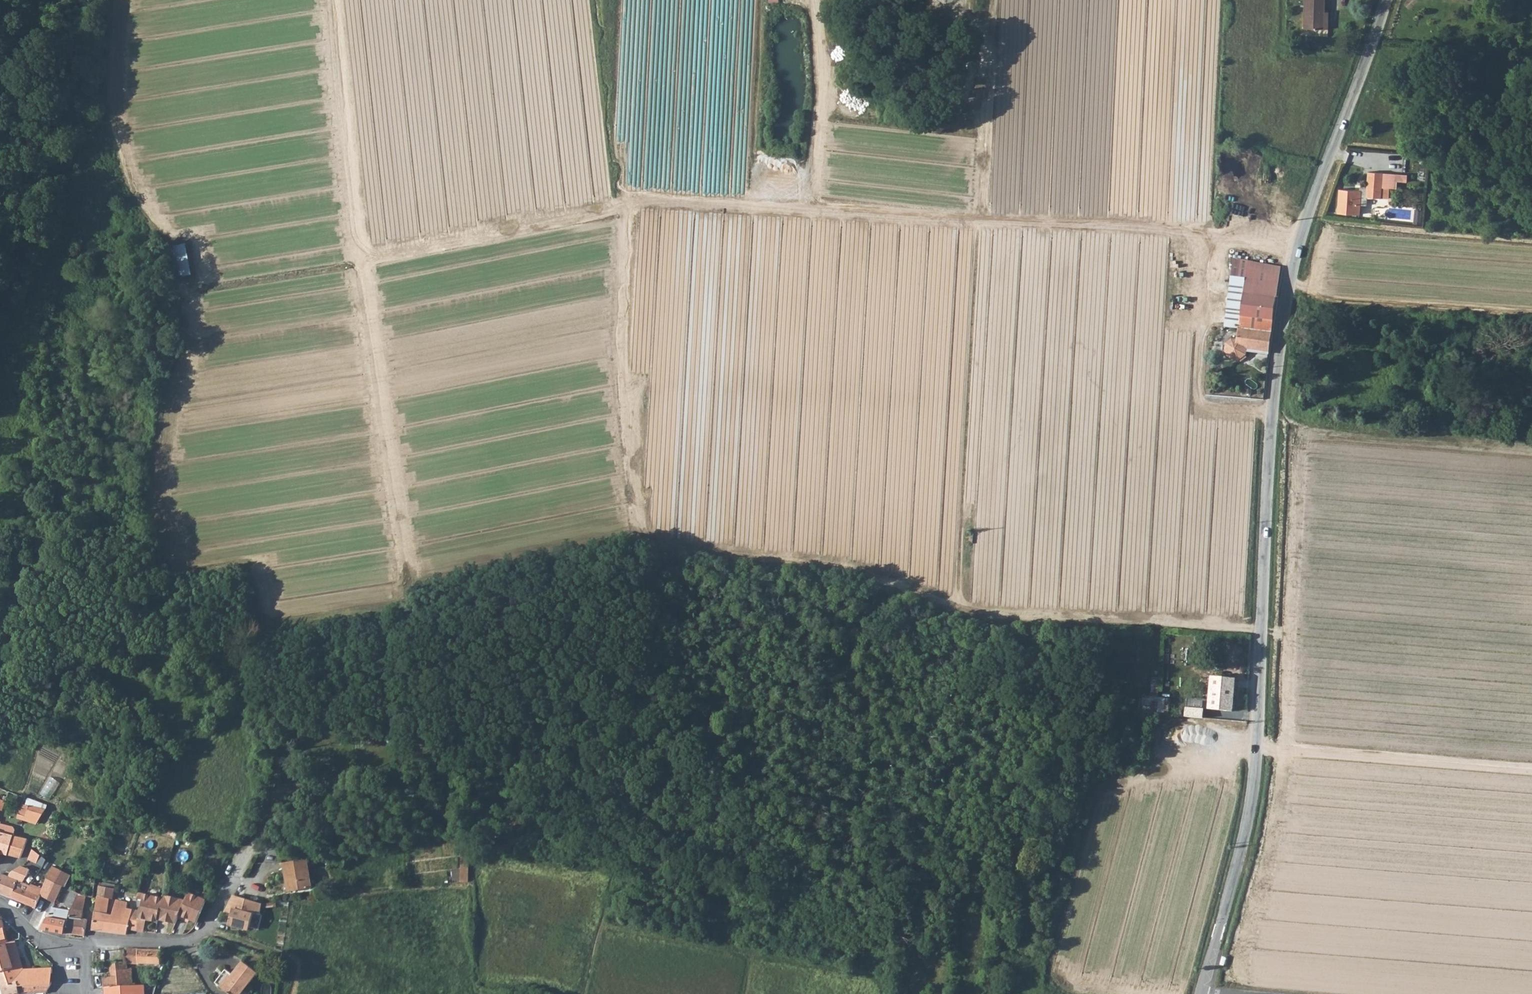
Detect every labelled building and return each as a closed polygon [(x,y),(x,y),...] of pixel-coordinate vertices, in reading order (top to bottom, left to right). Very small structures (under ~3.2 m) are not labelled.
[(1304,35),(1328,35),(1328,23),(1324,23),(1325,0),(1305,0),(1304,35)] [(1368,172),(1367,186),(1382,187),(1383,172),(1368,172)] [(1382,187),(1390,188),(1397,188),(1398,173),(1383,172),(1382,187)] [(1367,186),(1359,186),(1359,190),(1340,189),(1338,213),(1360,214),(1361,205),(1367,205),(1368,197),(1389,199),(1390,188),(1382,187),(1367,186)] [(172,246),(178,278),(193,275),(187,244),(172,246)] [(1233,259),(1225,328),(1238,330),(1254,331),(1272,333),(1279,278),(1280,272),(1247,268),(1248,262),(1233,259)] [(1248,262),(1247,268),(1280,272),(1281,266),(1248,262)] [(1254,331),(1238,330),(1237,341),(1232,341),(1227,345),(1226,355),(1231,361),(1240,362),(1247,356),(1247,352),(1269,354),(1272,333),(1254,331)] [(1169,714),(1171,698),(1160,696),(1162,678),(1154,677),(1152,696),(1144,695),(1143,711),(1169,714)] [(1204,702),(1203,709),(1231,711),(1235,680),(1211,677),(1208,702),(1204,702)] [(69,801),(85,810),(89,803),(72,794),(69,801)] [(26,804),(47,810),(47,805),(29,798),(26,804)] [(26,804),(20,802),(15,817),(22,819),(26,804)] [(47,810),(26,804),(22,819),(37,824),(47,810)] [(130,827),(132,819),(125,817),(122,824),(130,827)] [(8,854),(13,837),(13,836),(15,829),(14,827),(0,823),(0,853),(8,854)] [(45,830),(39,841),(50,848),(57,838),(45,830)] [(28,839),(13,836),(13,837),(8,854),(21,857),(28,839)] [(36,845),(33,849),(41,855),(46,859),(49,855),(36,845)] [(41,855),(33,849),(28,859),(37,863),(41,855)] [(46,859),(41,855),(37,863),(43,866),(46,860),(46,859)] [(455,870),(455,881),(469,882),(470,859),(463,859),(462,870),(455,870)] [(314,885),(310,860),(286,864),(290,889),(314,885)] [(42,890),(43,890),(41,895),(48,898),(55,882),(61,870),(53,866),(42,890)] [(71,875),(61,870),(55,882),(66,886),(70,877),(71,875)] [(0,875),(0,893),(11,898),(18,881),(20,877),(11,873),(9,877),(0,873),(0,875)] [(85,877),(74,876),(74,877),(71,888),(71,889),(72,890),(79,893),(82,894),(86,895),(94,897),(96,880),(90,879),(91,874),(86,874),(85,877)] [(18,881),(11,898),(36,907),(41,895),(43,890),(42,890),(36,887),(34,892),(26,889),(28,884),(18,881)] [(100,883),(92,930),(126,934),(128,929),(135,930),(139,918),(141,910),(127,908),(128,902),(117,900),(112,915),(107,914),(109,898),(113,899),(115,888),(105,886),(105,883),(100,883)] [(79,893),(72,890),(64,905),(71,908),(79,893)] [(141,910),(139,918),(146,920),(158,923),(158,920),(176,924),(180,916),(197,923),(209,895),(204,892),(202,898),(189,893),(186,900),(164,895),(163,898),(139,893),(138,899),(144,900),(141,910)] [(70,911),(64,933),(85,936),(88,919),(82,919),(83,911),(85,902),(84,901),(86,895),(82,894),(79,893),(71,908),(70,911)] [(262,904),(235,894),(227,908),(234,911),(230,923),(248,929),(254,912),(259,914),(262,904)] [(43,929),(64,933),(70,911),(52,908),(43,929)] [(8,943),(2,917),(0,916),(0,945),(8,943)] [(139,918),(135,930),(142,932),(144,932),(146,920),(139,918)] [(0,945),(0,972),(4,971),(9,985),(17,982),(18,987),(51,984),(52,969),(23,970),(14,941),(8,943),(0,945)] [(159,950),(124,948),(127,962),(110,962),(112,976),(103,977),(103,987),(136,985),(136,983),(134,983),(132,968),(128,969),(127,963),(160,964),(159,952),(159,950)] [(220,987),(230,993),(250,993),(245,990),(258,973),(243,962),(233,975),(229,979),(227,978),(220,987)] [(233,975),(225,969),(215,983),(220,987),(227,978),(229,979),(233,975)] [(0,972),(0,986),(3,993),(14,993),(19,992),(18,987),(17,982),(9,985),(4,971),(0,972)] [(14,993),(26,993),(29,993),(46,993),(51,984),(18,987),(19,992),(14,993)] [(103,988),(104,993),(142,993),(141,985),(136,985),(103,987),(103,988)]
